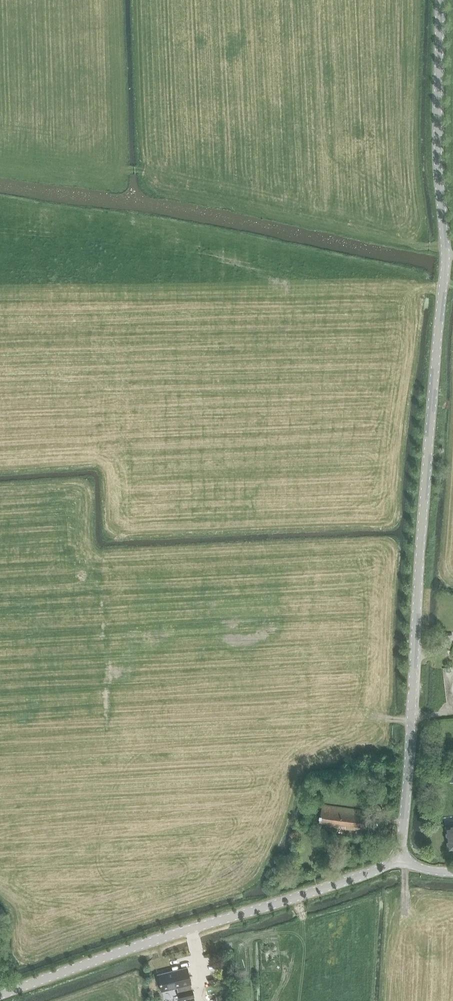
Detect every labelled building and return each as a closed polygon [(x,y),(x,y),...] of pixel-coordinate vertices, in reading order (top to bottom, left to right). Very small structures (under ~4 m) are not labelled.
[(383,818),(385,804),(378,803),(379,802),(373,801),(371,811),(376,811),(375,817),(383,818)] [(365,831),(367,812),(322,805),(319,821),(344,826),(344,828),(365,831)] [(193,996),(186,967),(156,974),(160,991),(176,987),(179,1000),(193,996)]
